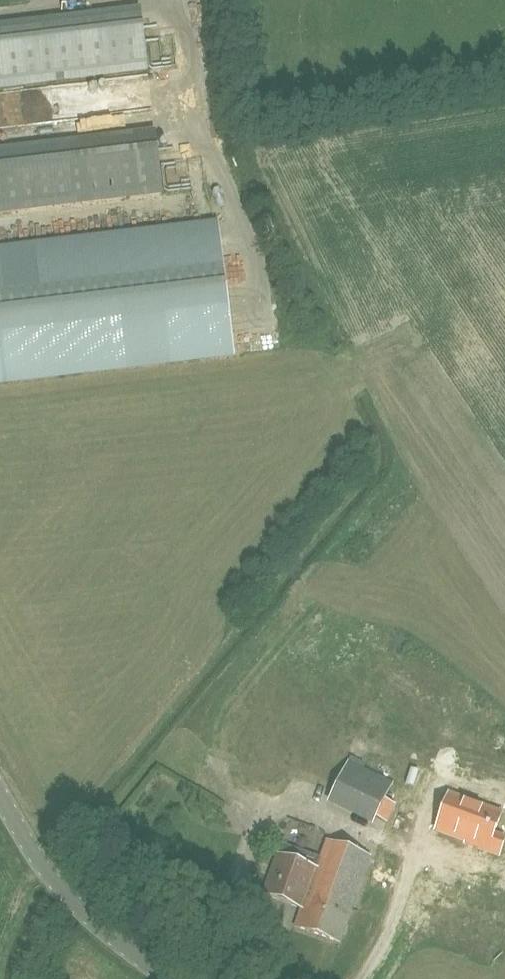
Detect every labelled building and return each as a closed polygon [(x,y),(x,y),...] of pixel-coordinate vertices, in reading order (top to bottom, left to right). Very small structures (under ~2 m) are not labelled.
[(0,37),(0,88),(147,71),(141,21),(0,37)] [(0,162),(0,213),(161,194),(156,144),(0,162)] [(216,228),(0,253),(0,382),(231,356),(216,228)] [(387,824),(396,805),(386,800),(394,785),(348,762),(327,806),(372,828),(377,819),(387,824)] [(497,859),(503,843),(492,839),(500,818),(447,799),(434,834),(477,850),(476,852),(497,859)] [(336,943),(367,858),(323,842),(313,869),(275,855),(260,895),(298,909),(291,927),(336,943)]
